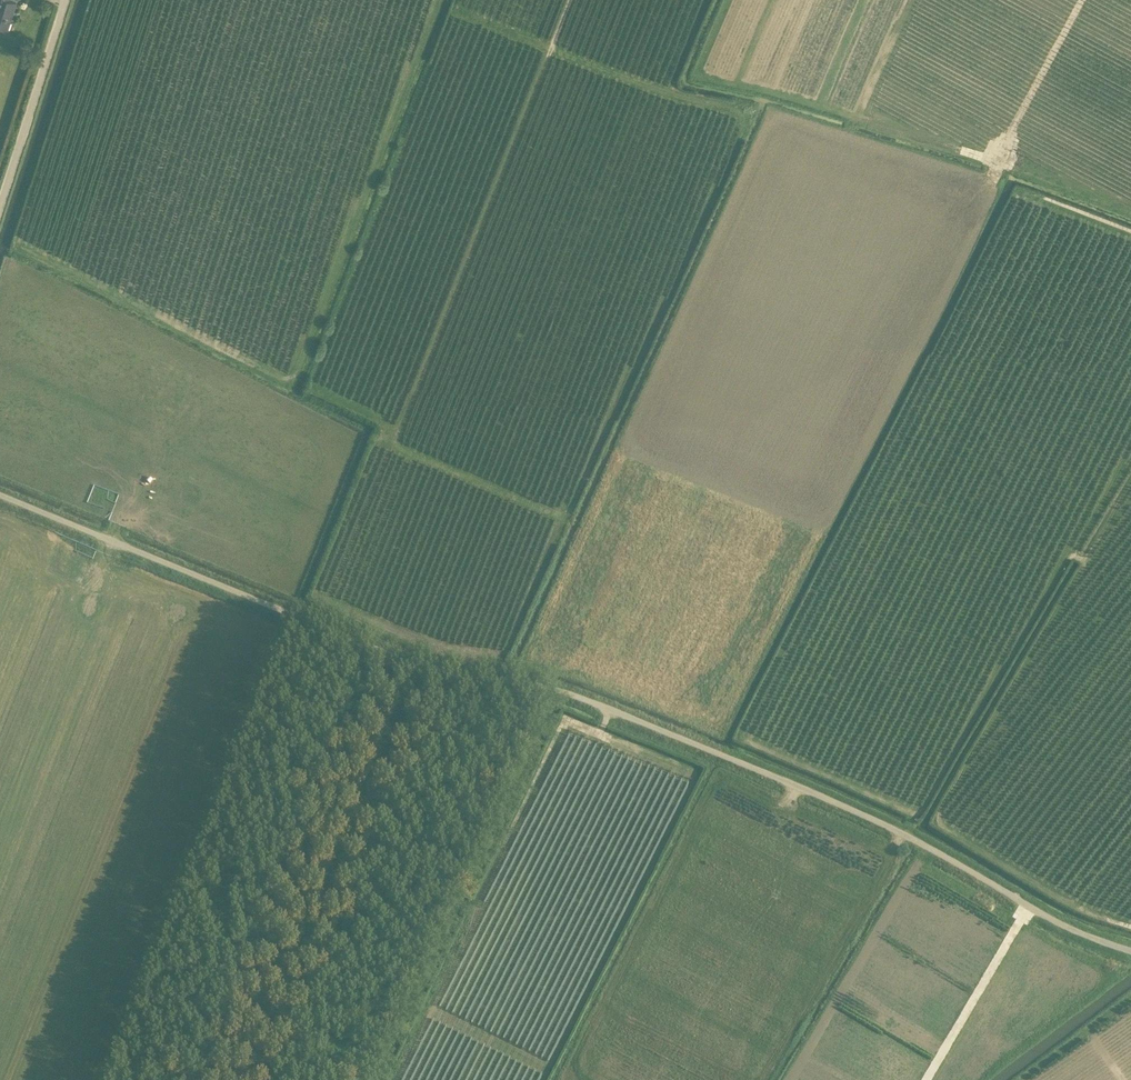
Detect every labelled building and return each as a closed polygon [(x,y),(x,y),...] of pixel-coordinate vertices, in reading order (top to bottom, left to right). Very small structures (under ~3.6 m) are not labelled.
[(8,29),(16,2),(9,0),(0,0),(0,26),(8,29)] [(115,508),(116,494),(110,494),(111,490),(105,489),(104,508),(115,508)]
